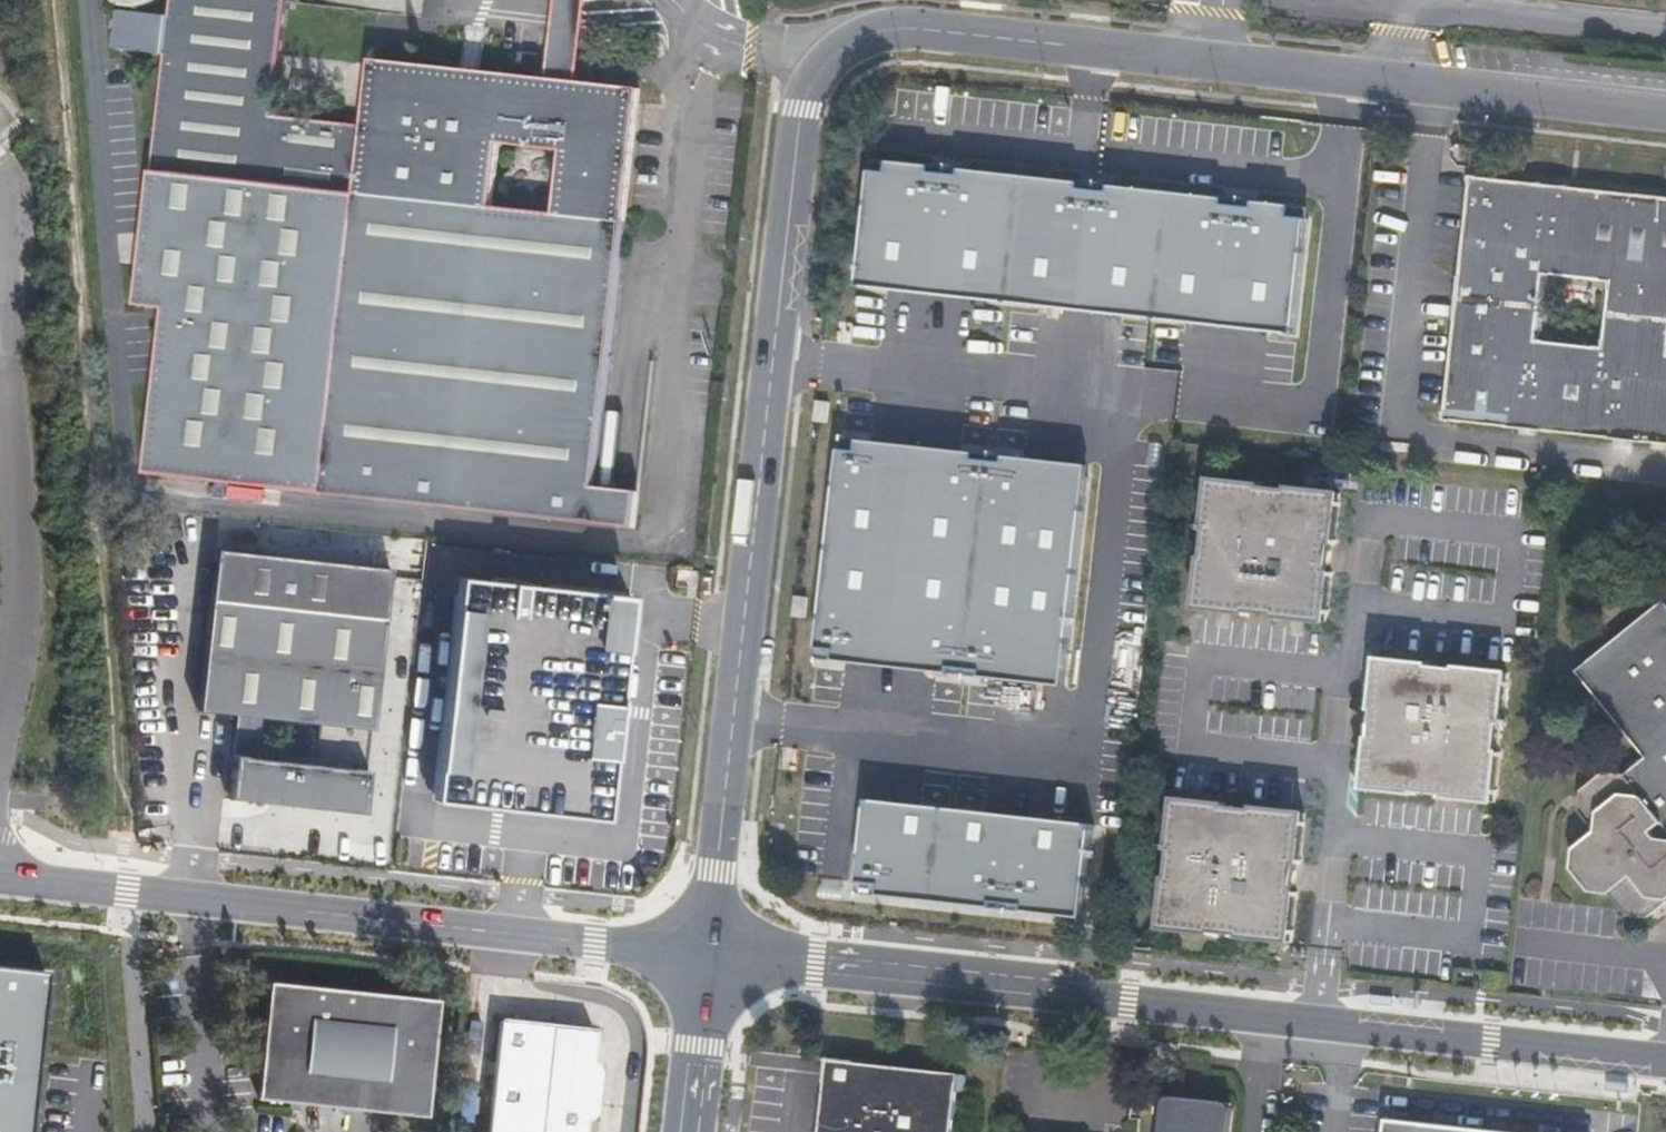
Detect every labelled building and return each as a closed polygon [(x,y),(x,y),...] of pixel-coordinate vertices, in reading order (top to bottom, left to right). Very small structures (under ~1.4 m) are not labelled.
[(634,527),(638,491),(597,485),(640,89),(580,83),(548,78),(371,59),(364,124),(271,114),(285,0),(170,0),(168,18),(137,15),(137,8),(143,8),(151,4),(156,0),(114,0),(115,0),(127,7),(127,14),(121,12),(117,48),(164,53),(132,307),(162,310),(143,474),(634,527)] [(589,0),(557,0),(548,78),(580,83),(589,0)] [(899,174),(874,172),(861,288),(1303,338),(1317,216),(1300,215),(1301,205),(1263,201),(1262,210),(1229,206),(1230,199),(1123,186),(1122,195),(1086,190),(1087,181),(968,168),(967,177),(936,173),(936,167),(900,162),(899,174)] [(1445,422),(1665,446),(1665,198),(1472,177),(1445,422)] [(762,211),(765,192),(759,191),(756,210),(762,211)] [(1144,471),(942,448),(929,446),(876,441),(864,548),(873,549),(877,521),(880,521),(886,447),(1139,475),(1129,573),(1134,574),(1144,471)] [(1096,869),(1125,612),(1129,573),(1139,475),(886,447),(880,521),(877,521),(873,549),(873,554),(877,559),(881,560),(881,567),(885,576),(863,763),(854,841),(923,850),(920,877),(1025,889),(1028,863),(1096,869)] [(1339,547),(1344,494),(1292,487),(1291,491),(1266,488),(1265,485),(1211,479),(1205,532),(1209,534),(1205,559),(1203,558),(1197,611),(1250,618),(1252,615),(1277,617),(1277,620),(1331,625),(1336,573),(1333,573),(1335,547),(1339,547)] [(372,728),(391,570),(216,551),(199,710),(238,713),(230,796),(362,810),(363,793),(365,794),(368,769),(364,768),(369,728),(372,728)] [(863,763),(885,576),(860,572),(841,760),(863,763)] [(609,822),(635,596),(466,575),(441,799),(609,822)] [(1578,672),(1649,760),(1629,776),(1605,774),(1582,791),(1580,812),(1599,833),(1576,849),(1574,870),(1594,893),(1612,895),(1629,916),(1648,918),(1665,903),(1665,603),(1578,672)] [(1507,725),(1512,674),(1460,667),(1459,671),(1434,668),(1433,665),(1381,658),(1375,711),(1378,712),(1377,738),(1372,740),(1367,791),(1420,797),(1421,793),(1445,796),(1446,799),(1499,804),(1504,754),(1500,753),(1503,725),(1507,725)] [(1306,867),(1309,814),(1257,808),(1257,811),(1230,808),(1230,804),(1177,799),(1172,852),(1174,853),(1172,878),(1168,878),(1164,931),(1215,937),(1216,933),(1243,935),(1243,939),(1297,944),(1302,893),(1299,892),(1301,867),(1306,867)] [(54,974),(0,972),(0,1131),(37,1131),(54,974)] [(422,1117),(432,1008),(271,990),(258,1098),(422,1117)] [(585,1125),(596,1118),(601,1075),(593,1065),(596,1033),(501,1023),(489,1131),(585,1131),(585,1125)] [(983,1049),(984,1031),(975,1030),(974,1047),(983,1049)] [(961,1075),(857,1064),(856,1061),(828,1059),(825,1081),(827,1082),(822,1131),(955,1131),(961,1075)] [(1229,1103),(1171,1096),(1165,1103),(1161,1131),(1232,1131),(1234,1109),(1229,1103)] [(1389,1120),(1388,1131),(1489,1131),(1389,1120)]
